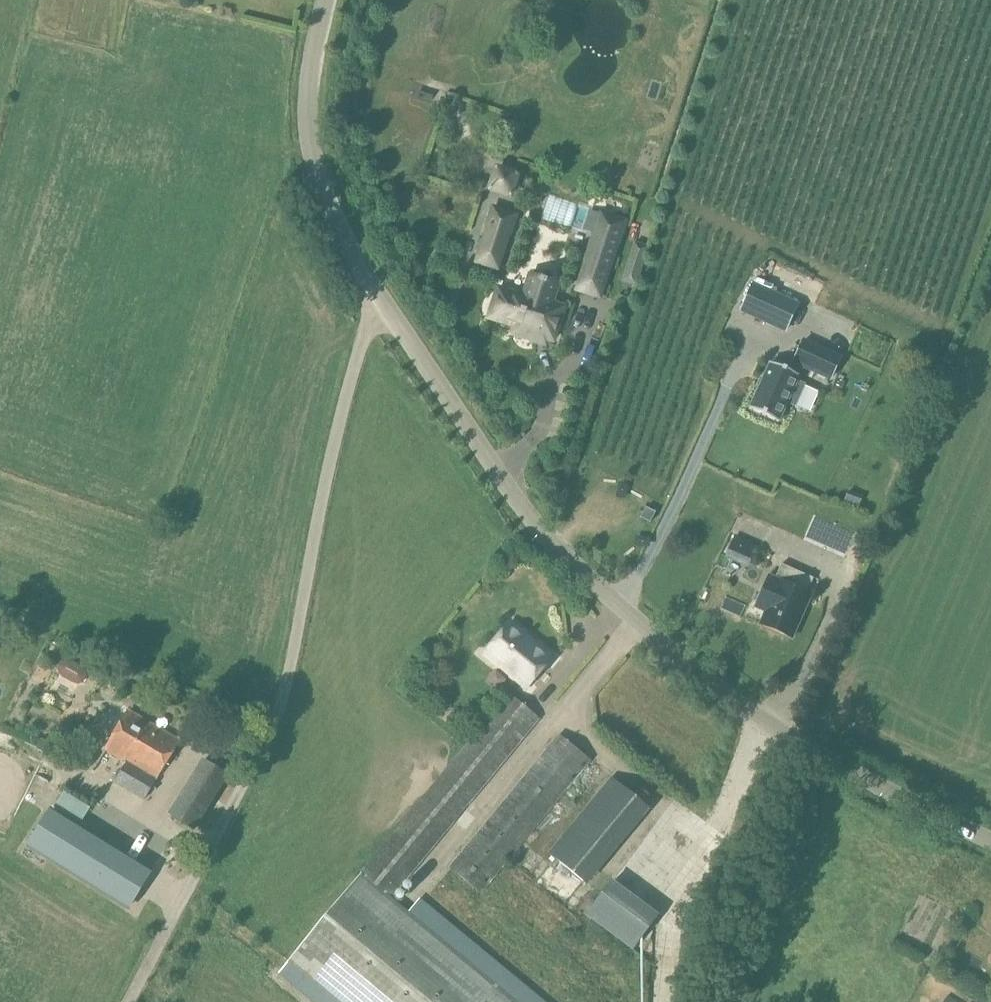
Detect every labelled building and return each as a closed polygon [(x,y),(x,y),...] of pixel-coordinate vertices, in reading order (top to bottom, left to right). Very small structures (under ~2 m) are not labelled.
[(494,165),(486,191),(512,199),(520,174),(494,165)] [(587,226),(590,205),(569,202),(567,223),(587,226)] [(503,254),(514,219),(493,212),(481,247),(503,254)] [(594,231),(575,290),(600,298),(626,223),(610,218),(605,234),(594,231)] [(535,235),(554,238),(555,226),(537,223),(535,235)] [(799,305),(752,284),(740,309),(787,331),(799,305)] [(563,307),(500,286),(490,316),(517,325),(516,329),(552,341),(563,307)] [(802,340),(791,364),(829,382),(840,357),(802,340)] [(565,357),(568,347),(550,342),(547,352),(565,357)] [(777,421),(786,402),(793,406),(802,386),(797,383),(799,378),(769,364),(750,408),(777,421)] [(869,394),(885,399),(888,386),(873,381),(869,394)] [(512,427),(517,438),(532,431),(527,420),(512,427)] [(848,492),(845,501),(858,506),(861,497),(848,492)] [(646,507),(642,516),(651,521),(656,511),(646,507)] [(796,508),(792,519),(827,535),(830,521),(796,508)] [(807,592),(813,577),(781,564),(775,578),(770,576),(757,607),(767,611),(762,624),(791,637),(810,594),(807,592)] [(551,659),(510,625),(486,654),(527,688),(551,659)] [(506,697),(292,961),(342,1001),(511,1001),(384,897),(533,718),(506,697)] [(144,800),(157,778),(180,742),(127,711),(105,749),(127,761),(114,783),(144,800)] [(479,888),(585,760),(558,737),(452,864),(479,888)] [(64,751),(61,759),(70,762),(73,754),(64,751)] [(196,831),(233,774),(207,757),(170,814),(196,831)] [(76,813),(90,790),(69,777),(55,799),(76,813)] [(584,883),(646,810),(611,781),(548,852),(584,883)] [(132,850),(146,822),(90,795),(76,823),(132,850)] [(147,878),(51,828),(32,862),(129,913),(147,878)] [(660,920),(615,886),(590,920),(635,953),(660,920)]
